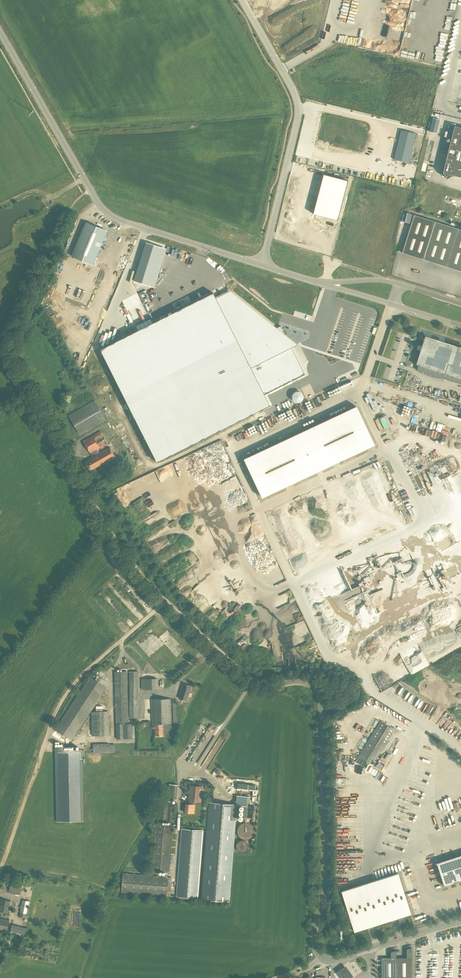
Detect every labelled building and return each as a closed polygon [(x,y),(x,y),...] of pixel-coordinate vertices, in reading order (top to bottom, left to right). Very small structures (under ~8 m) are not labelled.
[(443,173),(446,176),(449,174),(460,177),(460,127),(454,126),(443,173)] [(402,131),(395,160),(409,163),(416,134),(402,131)] [(324,175),(314,214),(338,221),(348,182),(324,175)] [(402,253),(460,271),(460,230),(408,213),(405,222),(411,224),(402,253)] [(86,222),(72,256),(93,265),(107,231),(86,222)] [(146,242),(134,281),(149,285),(161,247),(146,242)] [(299,380),(287,353),(281,356),(275,342),(280,340),(276,331),(273,333),(229,294),(213,302),(207,291),(93,345),(147,459),(261,405),(259,399),(299,380)] [(415,354),(419,355),(416,365),(460,379),(460,347),(459,346),(460,342),(446,337),(446,338),(422,330),(419,339),(417,345),(422,346),(421,350),(416,348),(415,354)] [(262,497),(375,445),(357,406),(244,459),(262,497)] [(102,410),(76,423),(81,435),(108,421),(102,410)] [(91,452),(109,443),(101,426),(82,434),(91,452)] [(114,451),(88,464),(92,472),(118,459),(114,451)] [(128,723),(127,671),(115,671),(116,724),(116,738),(132,738),(132,723),(128,723)] [(131,717),(139,717),(138,671),(130,671),(131,717)] [(108,682),(99,676),(96,681),(90,676),(55,730),(71,741),(106,687),(105,686),(108,682)] [(142,689),(157,689),(157,678),(142,679),(142,689)] [(187,701),(191,685),(183,683),(179,695),(184,697),(183,700),(187,701)] [(162,735),(162,724),(171,724),(170,699),(151,699),(152,728),(155,728),(155,736),(162,735)] [(92,736),(104,735),(109,735),(109,711),(92,711),(92,736)] [(383,751),(395,730),(381,721),(359,756),(370,763),(379,748),(383,751)] [(93,744),(93,753),(115,752),(114,744),(110,744),(110,743),(93,744)] [(74,746),(55,746),(57,821),(83,821),(82,756),(85,756),(85,750),(82,750),(74,750),(74,746)] [(188,800),(189,800),(195,801),(201,801),(202,786),(190,785),(188,800)] [(149,811),(157,796),(150,792),(142,807),(149,811)] [(195,804),(195,801),(189,800),(188,803),(186,803),(185,812),(194,813),(195,804)] [(174,822),(175,803),(161,802),(159,821),(174,822)] [(229,901),(237,804),(209,802),(202,899),(229,901)] [(170,872),(173,825),(155,823),(151,870),(170,872)] [(237,845),(240,852),(244,852),(251,849),(251,844),(250,840),(250,839),(254,837),(255,826),(251,826),(247,827),(252,828),(249,828),(249,831),(246,832),(244,832),(242,826),(241,840),(238,841),(237,845)] [(197,899),(202,830),(182,829),(177,897),(197,899)] [(439,862),(436,863),(444,886),(447,885),(453,883),(453,882),(459,880),(460,881),(460,880),(460,855),(439,862)] [(167,896),(169,876),(123,873),(121,893),(167,896)] [(355,931),(410,913),(398,874),(342,891),(355,931)] [(11,879),(9,892),(20,894),(22,881),(11,879)] [(10,912),(9,912),(11,901),(0,899),(0,911),(5,912),(5,914),(9,915),(10,912)] [(26,918),(29,901),(22,899),(19,917),(26,918)] [(0,918),(0,929),(7,930),(9,920),(0,918)] [(27,935),(29,929),(12,924),(10,931),(27,935)] [(396,977),(411,977),(411,948),(411,945),(405,947),(405,958),(396,958),(396,977)] [(382,977),(396,977),(396,958),(396,950),(392,952),(392,958),(382,958),(382,977)] [(345,967),(337,974),(340,977),(353,977),(345,967)]
